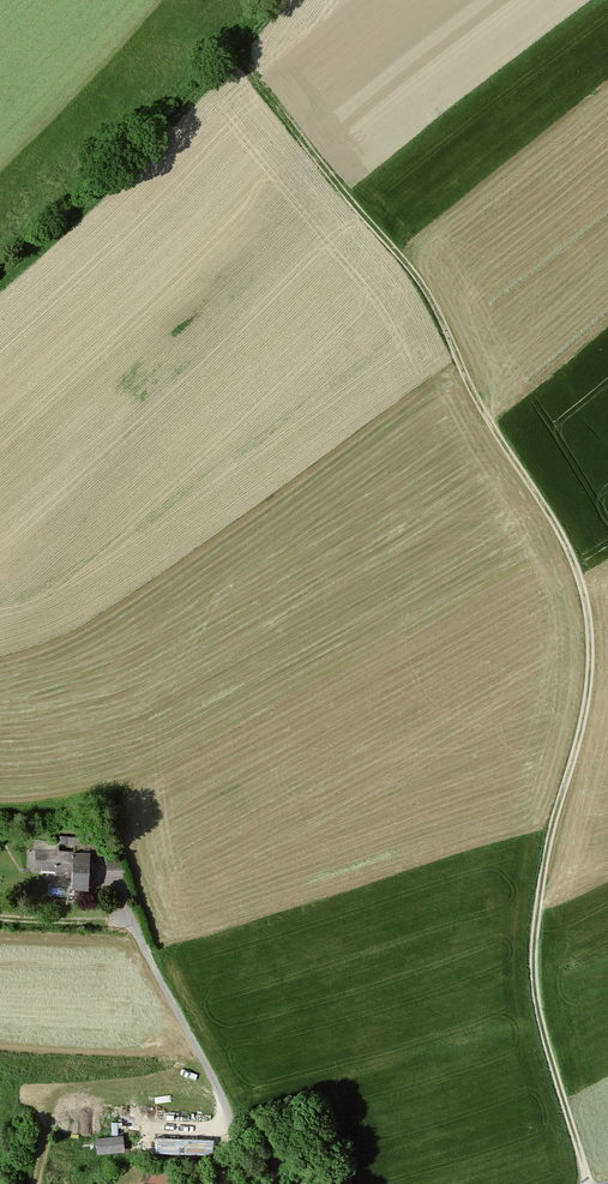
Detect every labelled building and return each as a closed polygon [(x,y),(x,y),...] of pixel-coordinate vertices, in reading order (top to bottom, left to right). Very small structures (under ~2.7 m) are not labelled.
[(90,851),(35,850),(34,870),(58,870),(58,876),(71,876),(71,888),(90,888),(90,851)] [(211,1151),(212,1135),(147,1133),(147,1149),(211,1151)] [(125,1137),(96,1140),(98,1155),(126,1153),(125,1137)]
